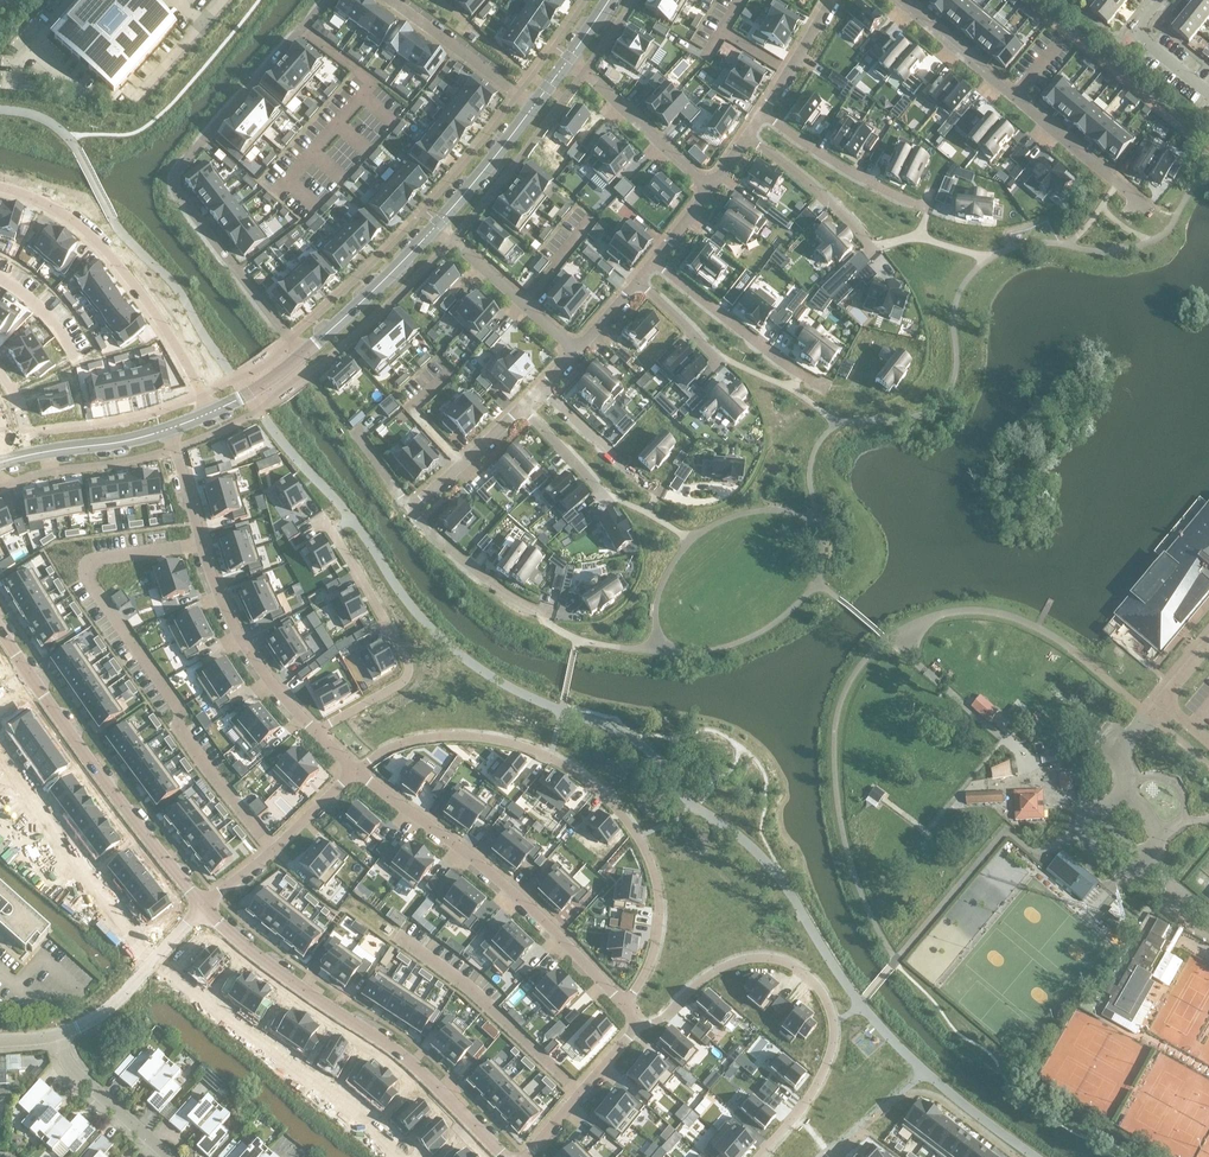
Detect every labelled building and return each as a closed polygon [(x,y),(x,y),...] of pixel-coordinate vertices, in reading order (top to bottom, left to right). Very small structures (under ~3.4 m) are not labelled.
[(55,39),(114,91),(173,26),(149,4),(147,6),(144,4),(148,0),(89,0),(55,39)] [(363,0),(345,0),(334,16),(345,24),(363,0)] [(360,27),(374,8),(363,0),(345,24),(346,24),(349,20),(360,27)] [(486,0),(466,0),(460,6),(472,17),(486,0)] [(541,0),(534,0),(528,8),(549,23),(558,12),(541,0)] [(558,12),(566,0),(541,0),(558,12)] [(646,8),(673,25),(681,13),(660,0),(651,0),(646,8)] [(681,13),(688,0),(660,0),(681,13)] [(932,7),(943,16),(957,0),(938,0),(932,7)] [(943,16),(954,25),(973,2),(970,0),(957,0),(943,16)] [(1121,0),(1101,0),(1100,1),(1117,14),(1126,3),(1121,0)] [(1202,0),(1197,0),(1190,8),(1207,21),(1208,19),(1208,6),(1202,0)] [(773,8),(766,21),(791,36),(798,23),(783,14),(787,8),(774,1),(771,7),(773,8)] [(1117,14),(1100,1),(1092,11),(1108,25),(1117,14)] [(973,2),(954,25),(964,34),(983,11),(973,2)] [(488,15),(492,9),(488,5),(483,11),(488,15)] [(874,13),(873,14),(861,5),(851,17),(854,20),(851,24),(862,35),(866,30),(871,34),(881,22),(880,21),(882,20),(874,13)] [(367,40),(384,16),(374,8),(360,27),(370,35),(367,40)] [(549,23),(528,8),(520,19),(515,16),(541,35),(549,23)] [(1207,21),(1190,8),(1182,18),(1198,32),(1207,21)] [(1028,10),(1024,14),(1029,19),(1033,14),(1028,10)] [(488,15),(483,11),(479,16),(483,20),(488,15)] [(964,34),(974,42),(993,20),(983,11),(964,34)] [(1033,14),(1029,19),(1035,23),(1039,19),(1033,14)] [(698,15),(694,21),(699,24),(703,18),(698,15)] [(379,48),(396,25),(384,16),(367,40),(379,48)] [(541,35),(515,16),(507,28),(533,47),(541,35)] [(1198,32),(1182,18),(1173,29),(1189,43),(1198,32)] [(993,20),(974,42),(985,51),(1004,29),(1004,28),(993,20)] [(694,21),(691,27),(696,30),(699,24),(694,21)] [(756,32),(752,38),(765,46),(768,40),(783,48),(791,36),(766,21),(758,33),(756,32)] [(657,24),(653,30),(666,38),(669,32),(657,24)] [(394,59),(411,35),(400,27),(382,51),(394,59)] [(533,47),(507,28),(507,29),(511,32),(503,44),(511,49),(510,51),(515,55),(516,53),(524,59),(533,47)] [(1004,29),(985,51),(995,60),(1014,37),(1004,29)] [(631,30),(622,43),(647,60),(656,47),(631,30)] [(330,33),(326,38),(332,42),(335,38),(330,33)] [(885,34),(876,45),(881,50),(881,49),(890,39),(885,34)] [(405,67),(422,43),(411,35),(394,59),(394,60),(397,55),(407,62),(404,67),(405,67)] [(1014,37),(995,60),(1006,69),(1025,46),(1014,37)] [(341,42),(335,38),(332,42),(337,47),(341,42)] [(869,41),(860,51),(866,56),(875,45),(870,41),(869,41)] [(415,75),(433,51),(422,43),(405,67),(415,75)] [(622,43),(613,57),(621,62),(620,63),(625,67),(626,66),(637,73),(647,60),(622,43)] [(894,74),(911,52),(900,43),(895,49),(893,46),(884,57),(886,59),(874,73),(886,84),(894,74)] [(300,44),(290,55),(314,77),(324,65),(300,44)] [(357,54),(351,49),(348,54),(354,58),(357,54)] [(925,61),(913,50),(911,52),(894,74),(905,83),(902,86),(914,96),(924,84),(918,80),(918,81),(912,76),(925,61)] [(427,84),(444,60),(433,51),(415,75),(427,84)] [(363,58),(357,54),(354,58),(359,63),(363,58)] [(742,54),(730,73),(757,90),(765,77),(751,68),(755,62),(742,54)] [(314,77),(290,55),(281,66),(305,87),(314,77)] [(1087,59),(1083,63),(1089,68),(1093,63),(1087,59)] [(1093,63),(1089,68),(1094,73),(1098,68),(1093,63)] [(305,87),(281,66),(272,76),(296,98),(305,87)] [(380,78),(384,73),(378,69),(374,74),(380,78)] [(446,74),(450,78),(455,72),(450,69),(446,74)] [(610,69),(605,76),(616,86),(622,77),(610,69)] [(846,80),(846,81),(849,83),(852,85),(861,74),(855,69),(846,80)] [(932,70),(923,80),(928,85),(937,74),(934,72),(932,70)] [(834,72),(828,80),(844,91),(849,83),(846,81),(834,72)] [(389,77),(384,73),(380,78),(386,82),(389,77)] [(730,73),(718,91),(731,99),(735,93),(749,102),(757,90),(730,73)] [(658,74),(648,84),(653,89),(663,78),(658,74)] [(296,98),(272,76),(262,88),(286,109),(296,98)] [(1108,76),(1104,81),(1110,85),(1113,81),(1108,76)] [(496,97),(471,77),(461,88),(487,108),(496,97)] [(930,84),(921,95),(926,99),(924,102),(937,112),(939,110),(957,87),(945,77),(936,88),(930,84)] [(1062,77),(1043,100),(1054,109),(1073,87),(1062,77)] [(437,78),(433,84),(437,87),(442,82),(437,78)] [(658,94),(646,107),(657,117),(679,93),(663,78),(653,89),(658,94)] [(1113,81),(1110,85),(1115,90),(1119,85),(1113,81)] [(333,84),(328,89),(333,93),(338,87),(333,84)] [(433,93),(437,87),(433,84),(428,89),(433,93)] [(841,96),(847,100),(855,88),(849,84),(841,96)] [(957,87),(939,110),(950,119),(947,123),(952,128),(962,117),(956,112),(971,95),(958,84),(957,87)] [(402,94),(405,89),(400,85),(396,90),(402,94)] [(1073,87),(1054,109),(1064,118),(1080,99),(1070,91),(1074,87),(1073,87)] [(487,108),(461,88),(452,99),(478,119),(487,108)] [(328,98),(333,93),(328,89),(324,94),(328,98)] [(411,93),(405,89),(402,94),(408,98),(411,93)] [(273,125),(283,114),(259,93),(249,104),(273,125)] [(679,93),(657,117),(668,127),(680,114),(685,119),(695,108),(679,93)] [(1129,93),(1125,98),(1131,102),(1134,98),(1129,93)] [(805,96),(799,105),(800,106),(791,118),(804,127),(806,124),(811,128),(821,115),(816,111),(820,106),(807,96),(806,97),(805,96)] [(1134,98),(1131,102),(1136,107),(1140,102),(1134,98)] [(478,119),(452,99),(443,110),(469,130),(478,119)] [(1080,99),(1064,118),(1065,118),(1075,127),(1090,108),(1080,100),(1080,99)] [(419,100),(415,106),(420,110),(424,104),(419,100)] [(273,125),(249,104),(239,114),(263,136),(273,125)] [(314,105),(310,110),(314,114),(319,109),(314,105)] [(415,115),(420,110),(415,106),(411,112),(415,115)] [(725,106),(708,131),(722,140),(727,132),(729,133),(733,127),(731,126),(738,116),(725,106)] [(972,107),(963,118),(968,123),(977,112),(972,107)] [(1146,107),(1142,112),(1147,116),(1151,112),(1146,107)] [(695,108),(685,119),(690,124),(700,113),(695,108)] [(1075,127),(1085,135),(1101,117),(1090,108),(1075,127)] [(557,133),(554,137),(567,147),(571,143),(579,131),(589,119),(575,109),(569,117),(568,116),(564,121),(565,122),(557,133)] [(309,119),(314,114),(310,110),(305,115),(309,119)] [(469,130),(443,110),(443,111),(448,114),(439,125),(435,121),(434,122),(460,142),(469,130)] [(845,151),(860,125),(850,118),(849,117),(850,116),(843,111),(834,124),(841,128),(834,138),(830,144),(843,153),(845,151)] [(263,136),(239,114),(230,125),(254,146),(263,136)] [(987,117),(964,145),(977,155),(979,153),(999,127),(987,117)] [(1101,117),(1085,135),(1096,144),(1115,121),(1114,121),(1110,125),(1101,117)] [(1096,144),(1095,144),(1106,153),(1125,130),(1115,121),(1096,144)] [(460,142),(434,122),(426,133),(451,153),(460,142)] [(402,123),(397,128),(402,132),(406,126),(402,123)] [(874,148),(879,140),(873,136),(875,132),(861,123),(860,125),(845,151),(857,159),(864,149),(871,153),(874,148)] [(254,146),(230,125),(220,136),(244,158),(254,146)] [(999,127),(979,153),(991,163),(1014,136),(1001,125),(999,127)] [(397,137),(402,132),(397,128),(393,134),(397,137)] [(1125,130),(1106,153),(1111,157),(1109,158),(1115,163),(1116,161),(1117,162),(1136,139),(1125,130)] [(291,131),(286,137),(290,141),(295,135),(291,131)] [(451,153),(426,133),(417,144),(442,164),(451,153)] [(290,141),(286,137),(281,142),(286,146),(290,141)] [(598,150),(585,164),(597,175),(621,149),(609,138),(603,145),(602,143),(597,148),(598,150)] [(1139,163),(1134,172),(1148,180),(1149,178),(1163,152),(1151,145),(1152,143),(1146,140),(1136,155),(1142,158),(1139,163)] [(442,164),(417,144),(407,155),(432,176),(442,164)] [(577,144),(567,155),(573,160),(582,148),(577,144)] [(900,150),(887,177),(902,184),(903,182),(916,154),(919,148),(913,146),(909,154),(900,150)] [(1022,146),(1011,159),(1019,166),(1025,159),(1031,152),(1028,150),(1022,146)] [(582,148),(573,160),(578,164),(588,153),(582,148)] [(378,149),(374,154),(378,158),(383,153),(378,149)] [(621,149),(597,175),(608,186),(633,160),(621,149)] [(878,149),(871,162),(877,165),(884,153),(878,149)] [(1163,152),(1149,178),(1162,186),(1167,176),(1174,180),(1181,168),(1175,164),(1178,158),(1165,150),(1163,152)] [(272,153),(267,158),(272,162),(276,157),(272,153)] [(373,163),(378,158),(374,154),(369,159),(373,163)] [(916,154),(903,182),(917,188),(921,179),(925,181),(929,172),(925,170),(929,161),(916,154)] [(226,158),(222,162),(227,167),(231,162),(226,158)] [(267,167),(272,162),(267,158),(262,163),(267,167)] [(1019,166),(1010,177),(1015,182),(1031,164),(1025,160),(1019,166)] [(237,167),(231,162),(227,167),(233,172),(237,167)] [(1053,169),(1045,162),(1034,175),(1043,181),(1039,186),(1050,195),(1053,190),(1062,197),(1072,185),(1064,178),(1066,175),(1055,166),(1053,169)] [(194,193),(217,175),(209,163),(197,172),(196,170),(191,175),(192,176),(185,181),(194,193)] [(426,183),(404,163),(395,174),(417,193),(426,183)] [(781,180),(780,179),(781,178),(772,172),(771,173),(759,165),(750,178),(752,179),(748,185),(754,189),(766,198),(770,193),(771,192),(772,193),(781,180)] [(956,165),(947,176),(952,181),(961,169),(956,165)] [(531,167),(521,179),(546,199),(547,198),(542,195),(551,183),(531,167)] [(360,169),(355,174),(360,178),(365,173),(360,169)] [(355,183),(360,178),(355,174),(351,179),(355,183)] [(417,193),(395,174),(386,184),(407,203),(417,193)] [(202,203),(226,185),(217,175),(194,193),(202,203)] [(658,175),(646,187),(650,191),(656,196),(654,198),(659,202),(661,201),(668,208),(679,196),(658,175)] [(247,176),(243,180),(248,185),(252,181),(247,176)] [(942,187),(940,191),(949,195),(955,182),(946,178),(943,184),(942,187)] [(521,179),(512,190),(538,210),(546,199),(521,179)] [(624,179),(614,190),(619,195),(629,184),(624,179)] [(257,185),(252,181),(248,185),(253,190),(257,185)] [(407,203),(386,184),(376,193),(398,213),(407,203)] [(629,184),(619,195),(625,200),(635,189),(629,184)] [(211,214),(230,199),(222,189),(226,186),(226,185),(202,203),(211,214)] [(512,190),(504,201),(529,221),(538,210),(512,190)] [(398,213),(376,193),(367,204),(389,224),(398,213)] [(267,194),(263,199),(268,203),(272,199),(267,194)] [(961,200),(959,217),(967,218),(967,221),(984,223),(984,220),(993,221),(995,204),(986,203),(987,196),(970,194),(969,201),(961,200)] [(335,196),(330,201),(334,205),(339,200),(335,196)] [(219,225),(238,210),(230,199),(211,214),(219,225)] [(278,204),(272,199),(268,203),(274,208),(278,204)] [(760,200),(756,206),(767,215),(772,209),(768,206),(760,200)] [(329,210),(334,205),(330,201),(325,206),(329,210)] [(504,201),(494,212),(519,233),(529,221),(504,201)] [(738,202),(728,215),(730,217),(755,233),(754,234),(757,236),(766,223),(738,202)] [(1,234),(0,237),(1,237),(10,207),(0,204),(0,234),(1,234)] [(566,205),(561,210),(566,214),(570,209),(566,205)] [(10,207),(1,237),(14,241),(23,211),(10,207)] [(284,209),(280,213),(285,218),(289,214),(284,209)] [(227,235),(251,217),(250,217),(246,220),(238,210),(219,225),(227,235)] [(561,210),(557,216),(561,220),(566,214),(561,210)] [(795,222),(794,224),(804,234),(817,220),(807,210),(795,222)] [(381,232),(360,211),(350,221),(371,242),(381,232)] [(316,215),(311,220),(315,224),(320,219),(316,215)] [(644,216),(639,221),(649,231),(654,226),(644,216)] [(236,246),(259,228),(251,217),(227,235),(235,246),(236,246)] [(730,217),(721,229),(745,247),(754,234),(755,233),(730,217)] [(597,240),(608,224),(601,218),(590,234),(597,240)] [(310,229),(315,224),(311,220),(306,225),(310,229)] [(371,242),(350,221),(340,230),(361,251),(371,242)] [(628,225),(619,236),(632,247),(641,255),(651,244),(642,236),(647,231),(635,221),(631,226),(628,225)] [(479,236),(505,259),(516,247),(490,223),(479,236)] [(829,226),(816,238),(823,246),(816,252),(828,264),(835,258),(839,263),(852,252),(847,247),(851,243),(840,230),(836,234),(829,226)] [(548,227),(543,233),(548,236),(552,231),(548,227)] [(40,232),(28,247),(46,261),(65,237),(58,232),(53,228),(48,235),(46,237),(40,232)] [(244,257),(268,239),(259,228),(236,246),(244,257)] [(361,251),(340,230),(331,240),(351,261),(361,251)] [(543,233),(539,238),(543,242),(548,236),(543,233)] [(287,236),(281,241),(285,245),(290,241),(287,236)] [(612,249),(607,254),(618,264),(623,258),(632,266),(641,255),(632,247),(619,236),(609,247),(612,249)] [(65,237),(46,261),(64,275),(76,260),(70,255),(71,253),(77,246),(71,242),(65,237)] [(714,237),(710,243),(721,252),(725,246),(717,240),(714,237)] [(351,261),(331,240),(321,250),(341,271),(342,270),(344,272),(348,267),(347,265),(351,261)] [(285,245),(281,241),(275,245),(279,250),(285,245)] [(693,257),(684,269),(697,279),(697,278),(712,289),(727,271),(715,261),(722,252),(721,252),(710,243),(709,242),(702,250),(700,248),(700,249),(698,248),(692,256),(693,257)] [(596,264),(603,258),(589,245),(583,252),(596,264)] [(264,254),(259,258),(262,263),(268,259),(264,254)] [(334,278),(313,254),(301,264),(323,288),(334,278)] [(25,255),(20,260),(27,265),(31,260),(25,255)] [(262,263),(259,258),(254,262),(258,268),(263,264),(262,263)] [(543,259),(534,270),(539,275),(549,264),(543,259)] [(602,261),(597,266),(609,276),(613,270),(602,261)] [(851,261),(821,290),(822,291),(831,301),(853,281),(857,276),(861,272),(851,261)] [(75,279),(72,280),(81,292),(103,275),(104,275),(95,263),(75,279)] [(323,288),(301,264),(291,274),(312,297),(323,288)] [(861,272),(857,276),(862,282),(866,286),(876,275),(867,266),(861,272)] [(433,305),(458,280),(452,274),(453,273),(448,268),(447,269),(446,268),(439,275),(438,274),(433,279),(434,280),(421,294),(433,305)] [(746,271),(731,291),(740,298),(756,279),(746,271)] [(559,288),(547,301),(559,310),(579,286),(563,272),(553,283),(559,288)] [(312,297),(291,274),(290,274),(294,278),(284,287),(302,307),(312,297)] [(103,275),(81,292),(89,302),(112,286),(103,275)] [(853,281),(831,301),(836,306),(862,282),(857,276),(853,281)] [(902,313),(908,297),(898,293),(899,290),(886,285),(884,288),(874,284),(868,300),(877,303),(874,312),(889,318),(893,309),(902,313)] [(112,286),(89,302),(97,313),(120,296),(112,286)] [(579,286),(559,310),(570,320),(577,312),(584,317),(591,309),(584,303),(591,295),(579,286)] [(302,307),(284,287),(273,297),(279,305),(278,306),(282,311),(284,310),(290,317),(302,307)] [(750,295),(740,308),(749,315),(746,318),(757,327),(760,324),(763,326),(769,319),(773,323),(772,323),(782,331),(792,318),(783,310),(777,317),(770,311),(776,304),(759,291),(758,292),(754,290),(750,296),(750,295)] [(68,293),(64,296),(68,302),(73,298),(68,293)] [(815,295),(807,305),(847,336),(855,325),(828,305),(831,301),(822,294),(819,298),(815,295)] [(120,296),(97,313),(98,314),(106,324),(128,307),(120,296)] [(450,296),(441,307),(446,312),(456,301),(450,296)] [(465,329),(486,305),(475,296),(464,308),(459,304),(449,315),(465,329)] [(73,298),(68,302),(73,307),(77,303),(73,298)] [(0,331),(7,335),(19,316),(0,304),(0,331)] [(486,328),(497,315),(486,305),(465,329),(481,344),(491,333),(486,328)] [(870,319),(856,305),(849,312),(863,326),(870,319)] [(128,307),(106,324),(113,334),(111,336),(112,337),(136,318),(128,307)] [(801,307),(792,318),(798,322),(798,323),(807,311),(806,310),(801,307)] [(85,313),(81,317),(85,323),(89,319),(85,313)] [(399,313),(388,323),(396,332),(408,345),(419,335),(399,313)] [(635,327),(628,335),(636,342),(640,345),(644,342),(648,346),(659,334),(655,330),(658,326),(646,315),(645,316),(644,315),(637,322),(638,324),(635,327)] [(136,318),(112,337),(120,348),(125,344),(145,329),(136,318)] [(89,319),(85,323),(88,329),(93,325),(89,319)] [(396,332),(388,323),(378,333),(386,341),(396,352),(406,343),(408,345),(396,332)] [(806,351),(801,358),(815,368),(820,361),(828,367),(839,354),(820,340),(823,335),(813,327),(810,332),(809,331),(798,345),(806,351)] [(16,348),(9,353),(17,365),(43,347),(30,328),(14,340),(18,346),(16,348)] [(386,341),(378,333),(367,343),(375,351),(389,366),(390,366),(386,362),(396,352),(386,341)] [(495,334),(485,345),(491,350),(501,339),(495,334)] [(100,336),(95,339),(99,345),(104,343),(100,336)] [(104,343),(99,345),(102,352),(107,349),(104,343)] [(375,351),(367,343),(357,353),(378,376),(389,366),(375,351)] [(508,346),(496,358),(522,382),(533,371),(526,364),(528,363),(523,358),(522,360),(508,346)] [(43,347),(17,365),(26,376),(26,377),(33,372),(36,370),(40,377),(56,366),(43,347)] [(889,365),(875,382),(889,393),(893,387),(896,389),(906,376),(904,374),(910,366),(897,355),(896,356),(887,349),(880,359),(889,365)] [(621,350),(616,356),(620,360),(626,365),(631,360),(621,350)] [(667,353),(657,363),(663,369),(659,373),(670,384),(694,359),(694,358),(692,360),(681,350),(673,359),(667,353)] [(427,354),(421,359),(423,361),(425,363),(431,358),(427,354)] [(616,356),(609,363),(614,366),(614,367),(620,360),(616,356)] [(163,357),(150,360),(157,393),(171,390),(163,357)] [(496,358),(485,369),(510,394),(522,382),(496,358)] [(350,359),(328,379),(339,392),(346,385),(348,386),(353,382),(351,380),(361,372),(350,359)] [(421,359),(416,364),(420,368),(425,363),(423,361),(421,359)] [(694,359),(670,384),(677,378),(687,388),(706,370),(694,359)] [(150,363),(137,366),(144,396),(157,393),(150,360),(149,361),(150,363)] [(845,360),(837,375),(847,380),(854,365),(845,360)] [(137,369),(124,372),(130,399),(144,396),(137,366),(136,366),(137,369)] [(597,366),(586,378),(588,380),(612,403),(613,402),(623,391),(597,366)] [(124,372),(111,375),(117,402),(130,399),(124,372)] [(406,374),(400,378),(402,381),(405,383),(410,378),(406,374)] [(646,374),(636,384),(641,390),(652,380),(646,374)] [(111,378),(99,381),(104,405),(117,402),(111,375),(111,378)] [(481,376),(476,382),(487,392),(492,387),(481,376)] [(400,378),(395,383),(399,388),(405,383),(402,381),(400,378)] [(588,380),(578,391),(584,397),(582,399),(591,408),(593,406),(604,416),(616,427),(616,428),(624,436),(636,424),(615,404),(613,402),(612,403),(588,380)] [(99,381),(85,384),(90,408),(104,405),(99,381)] [(46,398),(38,400),(39,407),(38,407),(40,415),(41,414),(42,416),(44,415),(59,411),(74,407),(68,384),(47,390),(49,397),(46,398)] [(711,400),(699,412),(708,421),(720,409),(735,424),(747,412),(740,405),(746,399),(734,386),(728,393),(723,388),(711,400)] [(701,390),(696,395),(702,401),(707,396),(701,390)] [(658,394),(655,391),(650,395),(653,399),(658,394)] [(465,394),(454,404),(476,427),(487,417),(479,409),(484,404),(474,393),(469,398),(465,394)] [(678,412),(660,394),(654,400),(672,418),(678,412)] [(696,395),(685,405),(692,411),(702,401),(696,395)] [(390,397),(379,407),(384,412),(395,403),(390,397)] [(395,403),(384,412),(389,418),(399,409),(400,408),(395,403)] [(476,427),(454,404),(443,414),(447,418),(442,423),(452,434),(458,429),(465,437),(476,427)] [(690,413),(684,407),(679,412),(685,418),(690,413)] [(354,426),(366,416),(362,411),(350,422),(354,426)] [(256,431),(227,445),(235,460),(247,454),(263,447),(256,431)] [(533,446),(539,440),(532,433),(526,439),(533,446)] [(421,434),(405,449),(426,473),(437,463),(426,450),(431,445),(421,434)] [(645,454),(639,461),(651,473),(656,468),(658,470),(670,457),(668,456),(674,448),(662,437),(658,441),(655,444),(652,441),(642,451),(645,454)] [(518,447),(507,458),(527,480),(538,469),(518,447)] [(405,449),(394,459),(415,483),(426,473),(405,449)] [(681,453),(673,465),(679,469),(682,465),(687,457),(681,453)] [(714,461),(713,477),(723,478),(723,482),(737,484),(737,480),(742,480),(743,464),(735,463),(735,458),(726,457),(726,462),(714,461)] [(508,461),(497,471),(517,493),(522,488),(530,496),(537,490),(532,485),(527,480),(507,458),(506,458),(508,461)] [(679,469),(674,477),(684,483),(692,471),(682,465),(679,469)] [(218,467),(205,471),(207,478),(220,474),(218,467)] [(157,474),(143,476),(147,505),(161,503),(157,474)] [(224,486),(203,492),(207,506),(240,496),(236,482),(237,482),(235,475),(222,479),(224,486)] [(543,475),(532,485),(537,490),(537,489),(537,490),(548,480),(543,475)] [(143,476),(129,478),(134,507),(147,505),(143,476)] [(565,476),(541,497),(551,509),(577,486),(577,485),(575,487),(565,476)] [(129,478),(116,480),(120,509),(134,507),(129,478)] [(291,478),(277,487),(281,495),(276,498),(282,507),(287,504),(292,512),(306,502),(291,478)] [(116,480),(102,482),(106,511),(120,509),(116,480)] [(491,480),(482,489),(486,493),(495,485),(491,480)] [(102,482),(88,484),(93,513),(106,511),(102,482)] [(78,485),(64,488),(70,517),(83,514),(78,486),(78,485)] [(577,486),(551,509),(554,508),(563,518),(562,519),(568,525),(579,516),(573,510),(588,498),(577,486)] [(64,488),(51,490),(56,520),(70,517),(64,488)] [(482,489),(477,494),(486,504),(491,499),(486,493),(482,489)] [(51,490),(37,493),(42,522),(56,520),(51,490)] [(37,493),(23,496),(29,525),(42,522),(37,493)] [(240,496),(207,506),(211,520),(232,514),(234,521),(247,517),(245,510),(244,510),(240,496)] [(450,511),(440,522),(451,533),(462,522),(466,526),(473,518),(469,514),(470,514),(458,503),(458,504),(456,502),(449,510),(450,511)] [(0,504),(0,536),(1,538),(15,532),(1,503),(0,504)] [(1183,537),(1182,536),(1180,538),(1181,539),(1164,560),(1117,616),(1161,653),(1173,639),(1176,635),(1208,596),(1208,506),(1183,537)] [(578,517),(582,522),(590,516),(585,511),(579,516),(578,517)] [(613,514),(599,522),(617,552),(631,544),(625,535),(629,533),(622,521),(618,523),(613,514)] [(22,520),(14,523),(19,536),(19,537),(27,534),(22,520)] [(292,523),(281,530),(285,536),(296,529),(292,523)] [(239,538),(218,545),(222,559),(256,549),(251,535),(252,535),(250,527),(237,531),(239,538)] [(296,529),(285,536),(289,542),(300,535),(296,529)] [(52,535),(46,538),(49,543),(55,539),(52,535)] [(487,536),(477,547),(483,552),(492,541),(487,536)] [(46,538),(40,542),(43,547),(49,543),(46,538)] [(320,538),(306,548),(311,555),(306,558),(312,567),(317,564),(322,572),(336,563),(320,538)] [(501,564),(496,570),(509,579),(532,548),(531,548),(530,550),(517,541),(509,553),(506,551),(498,562),(501,564)] [(532,548),(509,579),(510,580),(511,578),(524,586),(545,557),(532,548)] [(256,549),(222,559),(227,573),(248,566),(250,573),(263,569),(261,562),(260,562),(256,549)] [(0,564),(0,569),(3,573),(15,565),(11,558),(0,564)] [(178,562),(148,572),(153,588),(186,577),(182,564),(179,565),(178,562)] [(565,578),(562,592),(569,593),(575,568),(568,566),(565,578)] [(51,568),(46,571),(49,577),(54,574),(51,568)] [(33,570),(4,587),(4,588),(9,595),(10,594),(13,599),(40,582),(33,570)] [(257,588),(237,597),(244,611),(275,596),(269,582),(270,582),(267,575),(254,581),(257,588)] [(621,575),(616,579),(623,590),(629,586),(621,575)] [(556,576),(552,589),(562,592),(565,578),(556,576)] [(186,577),(153,588),(156,587),(161,602),(189,593),(188,590),(190,589),(186,577)] [(58,580),(53,583),(57,589),(62,586),(58,580)] [(337,580),(325,587),(329,594),(341,587),(337,580)] [(589,596),(582,601),(592,615),(599,610),(600,612),(614,602),(613,600),(621,594),(611,580),(603,586),(599,580),(593,584),(592,583),(590,580),(589,581),(588,582),(585,584),(588,588),(585,590),(589,596)] [(40,582),(13,599),(16,604),(15,605),(19,612),(48,595),(40,582)] [(62,586),(57,589),(60,595),(66,592),(62,586)] [(352,590),(330,603),(344,628),(367,616),(352,590)] [(122,591),(111,599),(115,605),(126,597),(122,591)] [(48,595),(19,612),(20,614),(23,619),(25,618),(28,624),(55,607),(48,595)] [(275,596),(244,611),(250,624),(270,615),(273,621),(286,615),(282,608),(281,609),(275,596)] [(126,597),(115,605),(119,611),(131,603),(126,597)] [(74,603),(69,607),(73,612),(78,609),(74,603)] [(55,607),(28,624),(31,628),(29,629),(34,637),(63,619),(55,607)] [(78,609),(73,612),(77,618),(82,615),(78,609)] [(179,615),(167,621),(170,628),(168,629),(175,642),(206,626),(199,612),(182,621),(179,615)] [(63,619),(34,637),(36,636),(38,640),(37,641),(42,649),(70,632),(63,619)] [(283,634),(265,646),(273,658),(302,639),(294,627),(295,626),(291,620),(279,628),(283,634)] [(1111,638),(1117,631),(1109,625),(1103,632),(1111,638)] [(206,626),(175,642),(182,655),(184,654),(187,660),(199,654),(196,648),(213,639),(206,626)] [(365,629),(353,636),(357,643),(369,636),(365,629)] [(98,637),(93,641),(97,646),(102,643),(98,637)] [(302,639),(273,658),(281,671),(300,658),(303,664),(315,657),(311,651),(310,651),(302,639)] [(382,642),(367,651),(381,676),(396,667),(382,642)] [(102,643),(97,646),(102,652),(106,649),(102,643)] [(53,663),(51,664),(55,669),(57,668),(60,673),(84,656),(76,644),(52,661),(53,663)] [(84,656),(60,673),(63,677),(62,678),(65,684),(67,683),(68,684),(92,667),(84,656)] [(114,659),(109,663),(113,669),(118,665),(114,659)] [(206,666),(194,673),(198,679),(197,681),(205,693),(234,673),(226,661),(210,672),(206,666)] [(118,665),(113,669),(117,674),(122,671),(118,665)] [(68,685),(67,686),(71,691),(72,690),(75,695),(99,678),(92,667),(68,684),(68,685)] [(308,668),(297,676),(301,682),(312,673),(308,668)] [(234,673),(205,693),(213,705),(215,704),(219,710),(230,702),(226,696),(242,686),(234,673)] [(337,674),(311,688),(316,697),(324,712),(340,703),(350,697),(337,674)] [(99,678),(75,695),(79,700),(77,701),(81,706),(82,705),(83,706),(107,689),(99,678)] [(129,681),(125,685),(129,691),(133,687),(129,681)] [(133,687),(129,691),(133,696),(138,693),(133,687)] [(84,707),(82,708),(86,713),(88,712),(91,717),(115,701),(107,689),(83,706),(84,707)] [(980,696),(971,707),(989,722),(999,711),(980,696)] [(115,701),(91,717),(94,722),(93,723),(96,728),(98,727),(99,729),(123,712),(115,701)] [(240,714),(229,723),(234,728),(233,729),(242,741),(269,718),(259,707),(245,719),(240,714)] [(1009,716),(1017,721),(1023,714),(1015,708),(1009,716)] [(27,712),(2,730),(10,742),(35,724),(27,712)] [(153,715),(148,718),(152,724),(157,721),(153,715)] [(269,718),(242,741),(252,752),(253,751),(258,756),(268,747),(264,742),(279,730),(269,718)] [(157,721),(152,724),(157,730),(161,727),(157,721)] [(108,742),(107,743),(111,748),(112,747),(115,751),(139,734),(131,723),(107,740),(108,742)] [(35,724),(10,742),(11,742),(13,741),(20,751),(43,735),(35,724)] [(139,734),(115,751),(119,756),(118,757),(121,763),(123,761),(124,762),(147,745),(147,744),(142,748),(135,738),(140,734),(139,734)] [(43,735),(20,751),(28,762),(51,746),(43,735)] [(169,737),(164,740),(168,746),(173,743),(169,737)] [(173,743),(168,746),(172,752),(177,749),(173,743)] [(125,764),(123,765),(127,770),(128,769),(132,773),(155,756),(148,746),(147,745),(124,762),(125,764)] [(51,746),(28,762),(36,773),(33,774),(34,775),(59,757),(51,746)] [(295,750),(273,772),(284,784),(309,759),(299,750),(297,752),(295,750)] [(1034,761),(1056,760),(1055,751),(1043,751),(1036,755),(1033,756),(1034,761)] [(155,756),(132,773),(135,778),(134,779),(138,784),(139,783),(140,784),(164,767),(155,756)] [(59,757),(34,775),(42,786),(67,768),(59,757)] [(498,760),(487,773),(495,779),(494,779),(507,790),(514,781),(515,781),(526,768),(513,757),(505,766),(498,760)] [(184,759),(180,763),(184,768),(189,765),(184,759)] [(309,759),(284,784),(296,795),(318,773),(316,771),(318,769),(309,759)] [(410,763),(399,778),(406,783),(403,787),(415,796),(425,783),(430,786),(437,777),(420,764),(417,769),(410,763)] [(992,771),(993,781),(1013,778),(1010,763),(992,771)] [(8,768),(12,774),(17,771),(12,765),(8,768)] [(189,765),(184,768),(188,774),(193,771),(189,765)] [(141,785),(139,786),(143,791),(145,790),(148,795),(172,777),(164,767),(140,784),(141,785)] [(21,776),(17,771),(12,774),(16,780),(21,776)] [(542,787),(537,794),(560,812),(565,804),(576,791),(553,773),(542,787)] [(1059,776),(1061,789),(1073,787),(1070,773),(1059,776)] [(531,774),(522,785),(528,790),(537,779),(531,774)] [(71,777),(51,792),(59,804),(80,789),(71,777)] [(172,777),(148,795),(151,800),(150,801),(154,806),(155,805),(156,806),(180,789),(172,777)] [(439,783),(431,794),(438,799),(445,787),(439,783)] [(456,800),(443,818),(455,826),(475,798),(464,789),(464,788),(458,784),(450,795),(456,800)] [(877,787),(870,796),(879,802),(885,793),(877,787)] [(80,789),(59,804),(67,814),(63,818),(67,815),(88,799),(80,789)] [(32,791),(27,794),(31,800),(36,796),(32,791)] [(1016,821),(1045,819),(1044,798),(1039,798),(1039,791),(1014,792),(1016,821)] [(1003,803),(1003,792),(966,794),(967,804),(1003,803)] [(210,793),(206,797),(211,802),(215,799),(210,793)] [(40,802),(36,796),(31,800),(36,806),(40,802)] [(259,798),(248,807),(253,813),(264,804),(259,798)] [(475,798),(455,826),(467,835),(480,817),(486,821),(494,810),(488,806),(487,806),(475,798)] [(67,815),(63,818),(71,829),(96,810),(88,799),(67,815)] [(191,799),(165,820),(171,827),(172,826),(176,830),(200,810),(191,799)] [(219,804),(215,808),(219,813),(224,810),(219,804)] [(264,804),(253,813),(258,818),(268,810),(264,804)] [(358,806),(347,819),(360,831),(357,835),(365,842),(380,825),(358,806)] [(96,810),(71,829),(79,840),(104,821),(96,810)] [(200,810),(176,830),(179,835),(178,836),(183,843),(209,821),(200,810)] [(224,810),(219,813),(224,819),(228,815),(224,810)] [(571,810),(562,821),(568,825),(577,815),(571,810)] [(599,813),(587,825),(594,832),(590,836),(598,843),(602,839),(608,845),(620,833),(599,813)] [(577,815),(568,825),(573,830),(582,820),(577,815)] [(51,827),(56,823),(52,817),(47,821),(51,827)] [(104,821),(79,840),(87,850),(92,847),(112,832),(104,821)] [(209,821),(183,843),(189,849),(190,848),(194,853),(219,833),(209,821)] [(505,837),(491,854),(503,864),(525,837),(514,827),(508,822),(500,833),(505,837)] [(60,829),(56,823),(51,827),(56,832),(60,829)] [(237,827),(233,830),(237,836),(242,832),(237,827)] [(92,847),(87,850),(96,862),(120,843),(112,832),(92,847)] [(242,832),(237,836),(242,841),(246,838),(242,832)] [(219,833),(194,853),(197,857),(196,858),(202,865),(228,844),(219,833)] [(525,837),(503,864),(514,873),(528,856),(534,861),(542,850),(537,845),(534,848),(524,839),(525,837)] [(63,843),(68,848),(72,845),(68,839),(63,843)] [(318,842),(309,853),(335,875),(345,864),(344,863),(348,857),(338,848),(333,854),(318,842)] [(384,843),(375,854),(380,858),(389,847),(384,843)] [(228,844),(202,865),(203,864),(206,868),(205,869),(211,876),(232,859),(223,848),(228,844)] [(409,845),(389,870),(402,880),(423,852),(413,844),(411,846),(409,845)] [(77,850),(72,845),(68,848),(72,854),(77,850)] [(389,847),(380,858),(386,863),(395,852),(389,847)] [(423,852),(402,880),(414,890),(434,865),(432,863),(434,861),(423,852)] [(1063,852),(1047,871),(1083,902),(1099,883),(1099,882),(1084,870),(1084,869),(1063,852)] [(129,853),(109,869),(117,879),(113,883),(113,884),(137,864),(129,853)] [(309,853),(299,864),(314,877),(309,882),(320,891),(324,885),(326,887),(335,875),(309,853)] [(80,856),(76,859),(80,865),(85,861),(80,856)] [(552,878),(537,894),(548,904),(572,879),(562,869),(562,868),(557,863),(547,873),(552,878)] [(137,864),(113,884),(122,894),(146,875),(137,864)] [(146,875),(122,894),(124,893),(132,902),(130,904),(130,905),(155,885),(146,875)] [(287,876),(283,880),(288,885),(292,881),(287,876)] [(434,877),(425,888),(431,893),(440,882),(434,877)] [(572,879),(548,904),(559,915),(574,899),(579,904),(589,894),(583,888),(583,889),(572,879)] [(616,887),(613,908),(625,910),(626,904),(643,907),(645,892),(639,891),(641,882),(623,880),(622,888),(616,887)] [(292,881),(288,885),(293,890),(297,885),(292,881)] [(444,892),(435,903),(441,907),(440,909),(451,918),(473,891),(462,882),(450,897),(444,892)] [(106,889),(102,884),(97,887),(101,893),(106,889)] [(155,885),(130,905),(139,915),(163,896),(155,885)] [(25,951),(28,948),(32,952),(51,931),(0,886),(0,929),(25,951)] [(267,887),(246,913),(253,919),(255,918),(259,921),(279,896),(267,887)] [(473,891),(451,918),(462,928),(464,926),(469,931),(478,920),(473,916),(485,901),(473,891)] [(105,898),(109,904),(114,900),(110,894),(105,898)] [(308,895),(304,899),(310,904),(313,899),(308,895)] [(163,896),(139,915),(148,926),(172,907),(163,896)] [(279,896),(259,921),(264,925),(262,926),(269,932),(290,905),(279,896)] [(313,899),(310,904),(315,908),(319,904),(313,899)] [(118,906),(114,900),(109,904),(114,909),(118,906)] [(290,905),(269,932),(276,937),(277,935),(281,939),(301,914),(290,905)] [(1118,921),(1123,915),(1114,907),(1109,913),(1116,919),(1118,921)] [(325,909),(321,913),(327,918),(330,914),(325,909)] [(301,914),(281,939),(286,943),(285,944),(292,950),(293,948),(313,923),(301,914)] [(622,914),(621,922),(635,924),(636,916),(622,914)] [(129,925),(133,920),(127,916),(123,920),(129,925)] [(138,925),(133,920),(129,925),(134,929),(138,925)] [(1157,920),(1150,933),(1145,942),(1144,942),(1106,1010),(1132,1025),(1155,984),(1149,981),(1152,976),(1148,974),(1161,951),(1160,951),(1165,941),(1161,939),(1169,926),(1157,920)] [(621,922),(620,929),(634,931),(635,924),(621,922)] [(313,923),(293,948),(297,951),(296,953),(303,959),(321,936),(324,932),(313,923)] [(493,934),(483,944),(489,949),(487,950),(498,960),(522,935),(511,925),(498,939),(493,934)] [(611,931),(608,953),(613,953),(612,962),(629,964),(631,956),(636,957),(639,941),(622,939),(623,933),(611,931)] [(522,935),(498,960),(509,971),(510,969),(515,974),(525,964),(519,959),(533,945),(522,935)] [(332,955),(321,970),(333,979),(352,953),(340,945),(341,943),(334,937),(325,950),(332,955)] [(200,962),(191,972),(209,988),(222,974),(216,968),(218,966),(224,960),(219,956),(219,955),(220,954),(214,949),(213,950),(212,949),(210,951),(200,962)] [(1171,985),(1184,960),(1167,950),(1154,976),(1171,985)] [(352,953),(333,979),(345,988),(356,972),(363,977),(372,965),(365,960),(363,962),(352,953)] [(400,954),(396,959),(402,963),(405,958),(400,954)] [(405,958),(402,963),(408,967),(411,962),(405,958)] [(535,968),(526,978),(531,983),(541,973),(535,968)] [(422,970),(418,974),(424,979),(427,974),(422,970)] [(379,972),(363,997),(364,998),(363,999),(369,1003),(370,1001),(374,1004),(390,980),(379,972)] [(554,972),(532,995),(543,1006),(568,982),(559,972),(556,974),(554,972)] [(427,974),(424,979),(430,983),(433,978),(427,974)] [(233,980),(221,995),(240,1009),(259,984),(255,981),(247,976),(246,975),(239,984),(233,980)] [(756,976),(744,989),(751,995),(748,999),(764,1013),(772,1003),(767,1000),(778,987),(766,977),(762,981),(756,976)] [(390,980),(374,1004),(379,1008),(378,1009),(384,1013),(385,1011),(386,1012),(402,987),(390,980)] [(438,982),(435,987),(440,991),(444,986),(438,982)] [(568,982),(543,1006),(555,1018),(577,995),(575,993),(577,991),(568,982)] [(259,984),(240,1009),(259,1023),(270,1008),(264,1003),(271,994),(270,993),(270,992),(263,987),(259,984)] [(402,987),(386,1012),(387,1013),(386,1014),(391,1018),(392,1016),(397,1019),(413,995),(402,987)] [(709,993),(697,1006),(711,1018),(724,1029),(735,1016),(722,1005),(709,993)] [(413,995),(397,1019),(402,1022),(401,1024),(406,1027),(407,1026),(409,1027),(425,1002),(413,995)] [(780,997),(771,1007),(777,1012),(786,1001),(780,997)] [(786,1001),(777,1012),(783,1017),(791,1006),(786,1001)] [(425,1002),(409,1027),(413,1030),(412,1031),(418,1035),(419,1033),(420,1035),(436,1010),(425,1002)] [(786,1017),(778,1026),(795,1039),(798,1035),(805,1041),(816,1027),(809,1021),(813,1017),(801,1007),(790,1020),(786,1017)] [(574,1010),(564,1020),(569,1025),(579,1016),(574,1010)] [(280,1016),(269,1032),(289,1046),(307,1019),(301,1015),(300,1016),(299,1015),(293,1011),(287,1021),(280,1016)] [(444,1033),(431,1048),(443,1058),(464,1033),(453,1024),(455,1022),(448,1016),(438,1027),(444,1033)] [(307,1019),(289,1046),(308,1059),(319,1043),(312,1039),(319,1029),(313,1026),(313,1025),(312,1024),(313,1023),(307,1019)] [(587,1031),(575,1044),(587,1055),(599,1043),(612,1031),(599,1019),(587,1031)] [(483,1027),(488,1032),(494,1026),(488,1021),(483,1027)] [(700,1023),(696,1028),(706,1037),(711,1032),(700,1023)] [(696,1028),(691,1034),(702,1043),(706,1037),(696,1028)] [(672,1030),(660,1043),(674,1054),(687,1065),(698,1052),(685,1041),(672,1030)] [(464,1033),(443,1058),(454,1067),(467,1053),(473,1058),(483,1047),(476,1041),(471,1047),(461,1038),(464,1034),(464,1033)] [(334,1039),(317,1067),(337,1080),(349,1061),(342,1057),(343,1054),(348,1047),(342,1043),(343,1042),(336,1038),(336,1039),(334,1039)] [(554,1041),(544,1051),(550,1056),(559,1046),(554,1041)] [(514,1048),(510,1053),(515,1058),(519,1053),(514,1048)] [(129,1067),(120,1078),(132,1089),(141,1078),(149,1085),(170,1062),(159,1052),(150,1062),(142,1054),(136,1060),(131,1056),(124,1063),(129,1067)] [(647,1054),(637,1065),(664,1088),(674,1076),(672,1075),(677,1069),(666,1060),(662,1066),(647,1054)] [(778,1054),(768,1067),(781,1078),(794,1089),(805,1076),(792,1065),(791,1065),(778,1054)] [(22,1070),(22,1055),(7,1055),(8,1070),(22,1070)] [(525,1058),(521,1062),(526,1067),(530,1063),(525,1058)] [(482,1069),(467,1083),(474,1090),(475,1089),(479,1093),(502,1071),(492,1060),(482,1069)] [(157,1092),(147,1103),(160,1114),(181,1089),(173,1081),(181,1072),(170,1062),(149,1085),(157,1092)] [(360,1067),(345,1084),(363,1099),(385,1073),(385,1072),(384,1073),(383,1072),(384,1070),(375,1063),(375,1064),(373,1063),(366,1072),(360,1067)] [(530,1063),(526,1067),(531,1072),(535,1068),(530,1063)] [(637,1065),(628,1076),(643,1089),(638,1094),(649,1103),(654,1097),(651,1095),(659,1084),(664,1088),(637,1065)] [(502,1071),(479,1093),(483,1097),(482,1098),(488,1104),(512,1081),(502,1071)] [(13,1098),(13,1090),(21,1090),(20,1072),(0,1073),(0,1099),(13,1098)] [(212,1072),(205,1080),(217,1091),(224,1083),(212,1072)] [(385,1073),(363,1099),(381,1114),(395,1097),(389,1092),(397,1083),(391,1079),(391,1078),(385,1073)] [(545,1078),(541,1082),(547,1087),(551,1082),(545,1078)] [(22,1124),(42,1142),(62,1119),(54,1112),(64,1102),(40,1081),(18,1105),(30,1115),(22,1124)] [(512,1081),(488,1104),(494,1110),(495,1109),(499,1113),(522,1091),(512,1081)] [(768,1081),(764,1086),(774,1095),(779,1089),(768,1081)] [(551,1082),(547,1087),(552,1092),(556,1087),(551,1082)] [(764,1086),(759,1092),(770,1101),(774,1095),(764,1086)] [(522,1091),(499,1113),(503,1117),(502,1119),(508,1125),(509,1124),(532,1101),(522,1091)] [(614,1092),(605,1103),(632,1125),(641,1114),(640,1113),(644,1107),(634,1098),(629,1104),(614,1092)] [(749,1095),(738,1108),(751,1119),(764,1131),(775,1117),(762,1106),(749,1095)] [(191,1098),(169,1122),(181,1133),(191,1123),(199,1129),(219,1107),(208,1097),(200,1106),(191,1098)] [(542,1112),(532,1101),(509,1124),(513,1128),(512,1129),(518,1135),(542,1112)] [(404,1104),(389,1120),(405,1137),(429,1114),(428,1112),(429,1112),(424,1106),(423,1107),(418,1102),(412,1108),(410,1110),(404,1104)] [(921,1102),(901,1127),(913,1136),(932,1111),(921,1102)] [(605,1103),(595,1115),(610,1127),(606,1132),(616,1141),(621,1136),(623,1137),(632,1125),(605,1103)] [(197,1147),(208,1156),(210,1156),(231,1134),(222,1126),(230,1116),(219,1107),(199,1129),(206,1136),(197,1147)] [(932,1111),(913,1136),(924,1145),(944,1119),(932,1111)] [(62,1119),(42,1142),(58,1156),(64,1156),(70,1151),(75,1155),(76,1154),(88,1141),(97,1131),(79,1115),(70,1126),(62,1119)] [(727,1122),(718,1133),(744,1156),(754,1145),(739,1133),(744,1127),(733,1118),(729,1123),(727,1122)] [(944,1119),(924,1145),(935,1153),(955,1128),(954,1127),(945,1120),(944,1120),(944,1119)] [(416,1140),(433,1156),(445,1146),(439,1140),(441,1138),(447,1132),(443,1127),(444,1126),(438,1121),(437,1122),(436,1121),(416,1140)] [(594,1126),(589,1132),(600,1141),(605,1135),(594,1126)] [(935,1153),(941,1156),(951,1156),(966,1137),(966,1136),(956,1128),(956,1129),(955,1128),(935,1153)] [(705,1151),(711,1156),(718,1156),(720,1155),(722,1156),(743,1156),(744,1156),(718,1133),(708,1144),(709,1146),(705,1151)] [(76,1154),(79,1156),(104,1156),(113,1146),(101,1135),(93,1145),(88,1141),(76,1154)] [(951,1156),(969,1156),(978,1145),(977,1145),(977,1144),(967,1137),(966,1137),(951,1156)] [(219,1156),(263,1156),(269,1151),(258,1141),(249,1150),(241,1142),(238,1145),(233,1141),(219,1156)] [(562,1156),(583,1156),(587,1153),(576,1143),(562,1156)] [(898,1144),(894,1149),(900,1153),(903,1149),(898,1144)] [(969,1156),(987,1156),(989,1154),(988,1154),(989,1153),(979,1146),(978,1145),(969,1156)] [(855,1156),(877,1156),(865,1146),(855,1156)]
